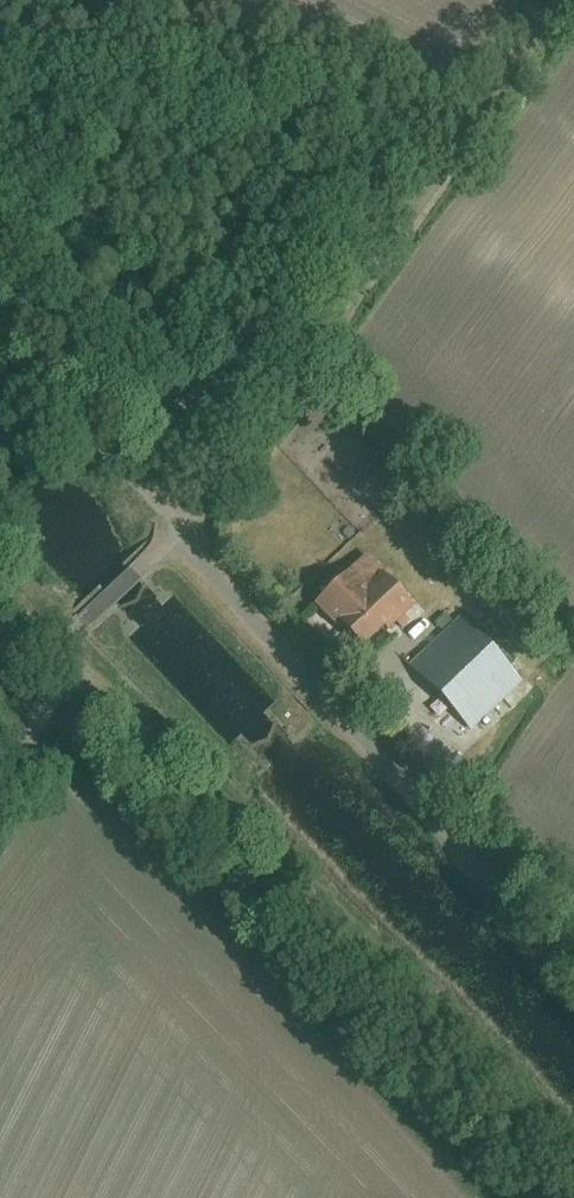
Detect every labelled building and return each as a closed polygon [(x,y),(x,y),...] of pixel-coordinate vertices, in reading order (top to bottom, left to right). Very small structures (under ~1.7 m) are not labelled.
[(336,572),(306,605),(362,656),(407,608),(373,576),(358,592),(336,572)] [(453,622),(406,667),(469,731),(515,686),(453,622)]
